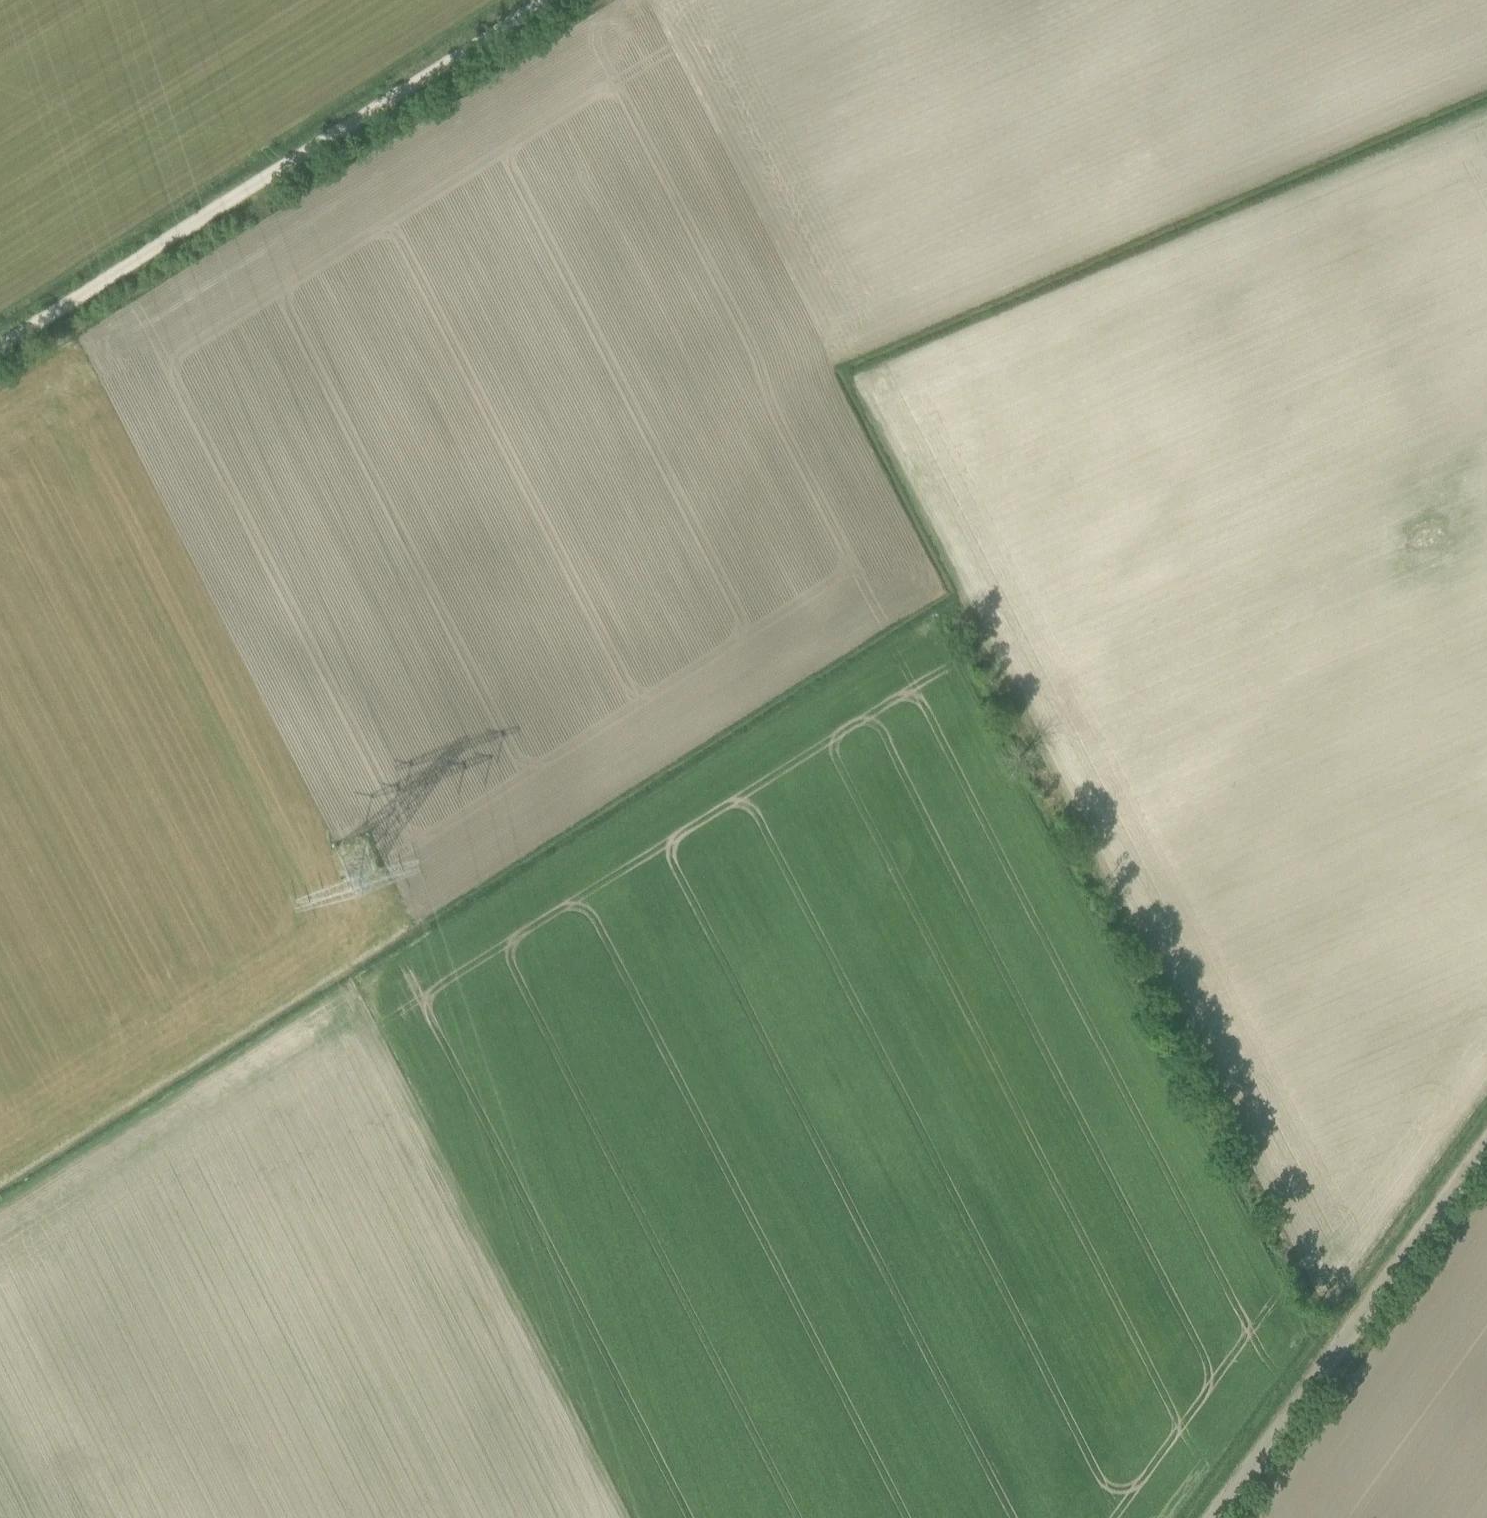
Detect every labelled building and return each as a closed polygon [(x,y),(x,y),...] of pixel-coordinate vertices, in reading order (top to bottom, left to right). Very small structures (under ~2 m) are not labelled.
[(1435,524),(1420,527),(1423,541),(1438,538),(1435,524)]
